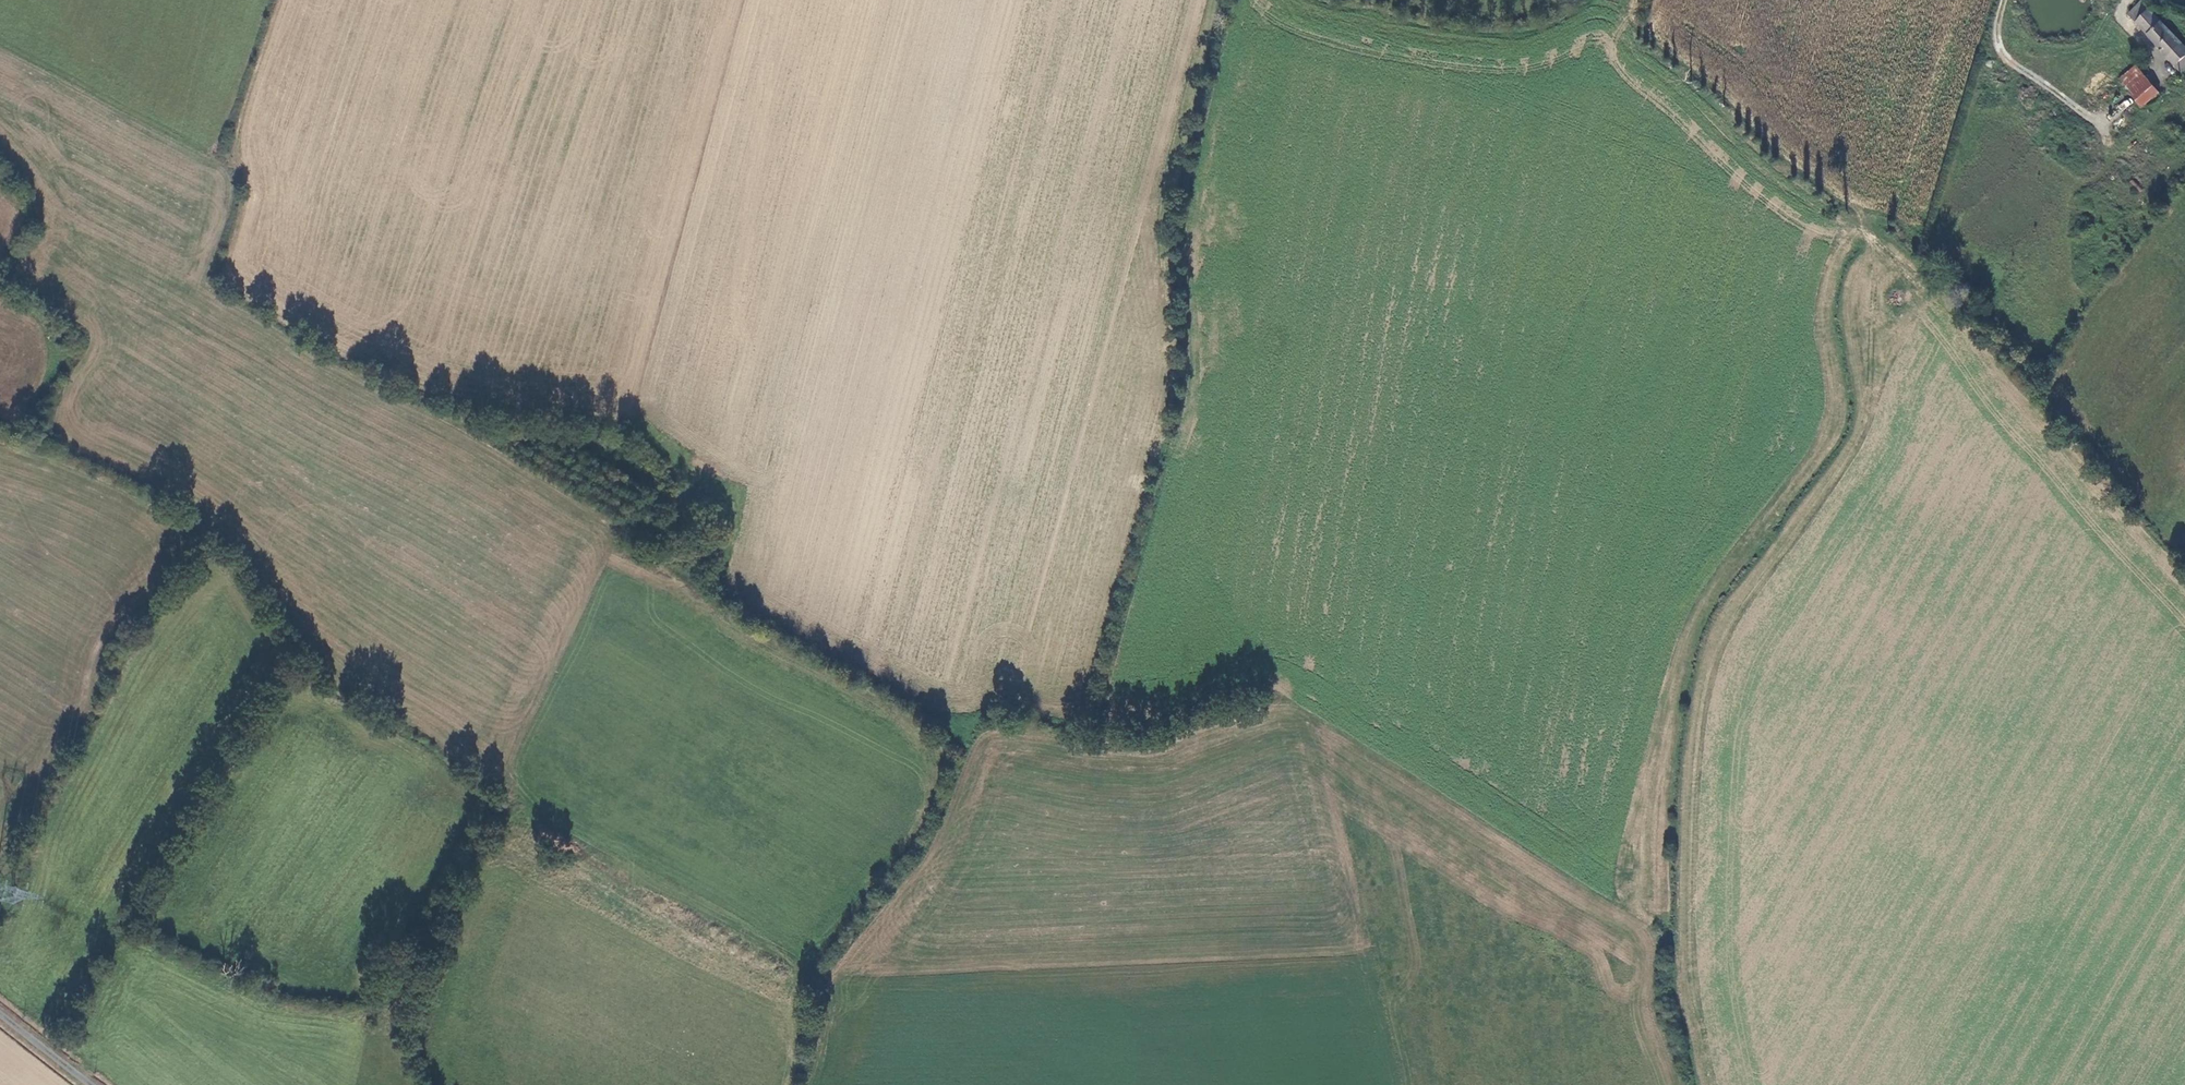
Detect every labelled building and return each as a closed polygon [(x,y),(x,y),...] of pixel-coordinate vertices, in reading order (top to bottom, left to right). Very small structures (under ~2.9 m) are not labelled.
[(2142,3),(2129,14),(2176,67),(2184,57),(2184,50),(2142,3)] [(2184,68),(2184,57),(2176,67),(2181,72),(2184,68)] [(2159,90),(2135,65),(2120,80),(2142,105),(2159,90)]
